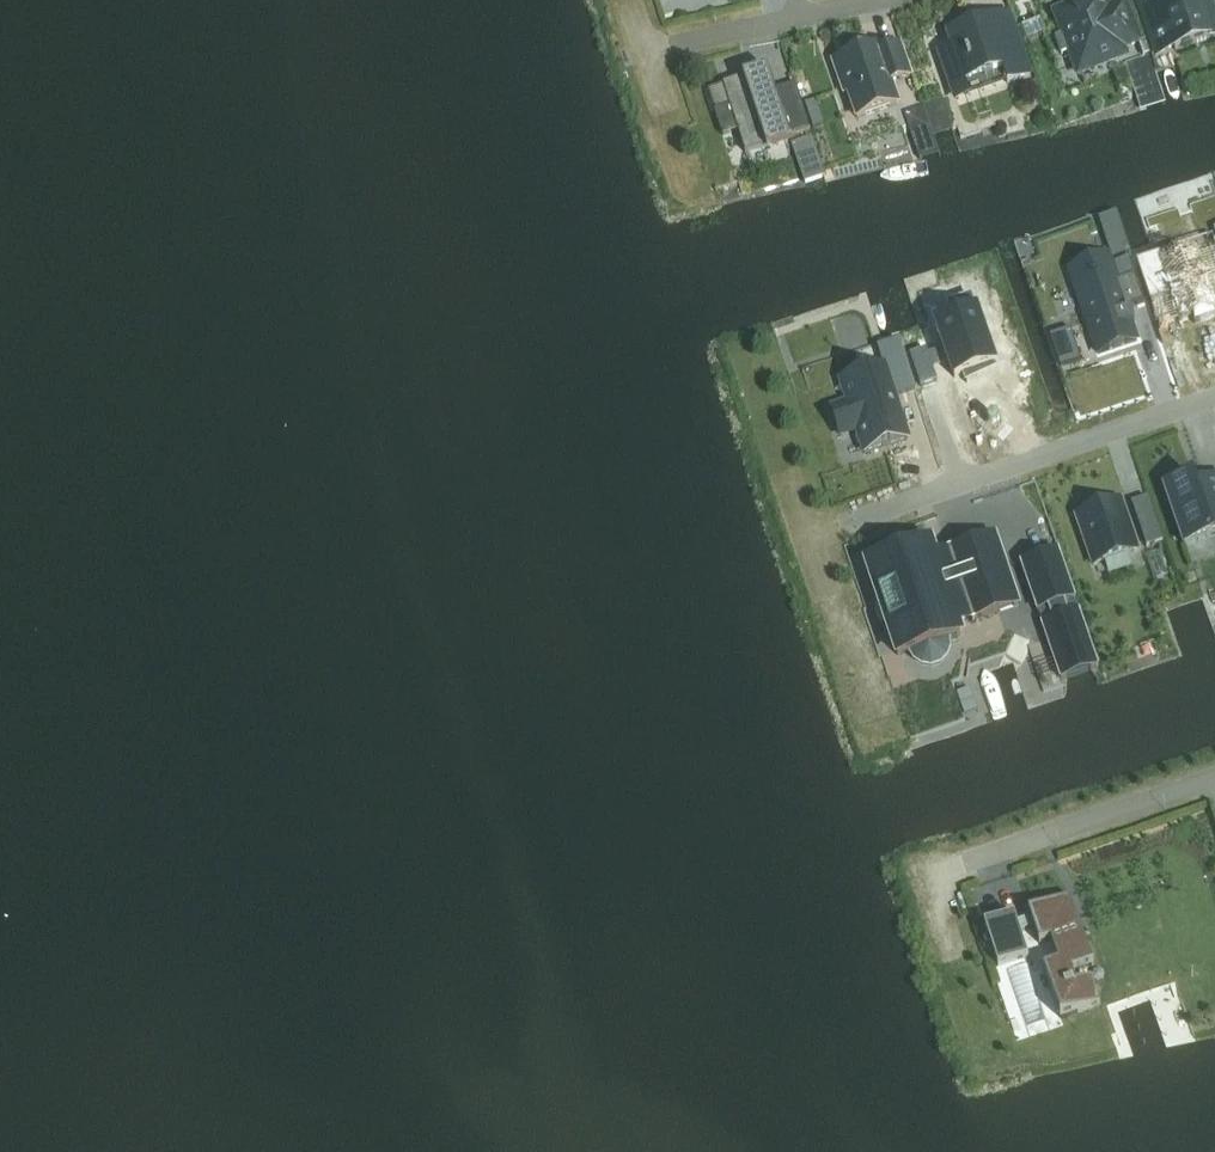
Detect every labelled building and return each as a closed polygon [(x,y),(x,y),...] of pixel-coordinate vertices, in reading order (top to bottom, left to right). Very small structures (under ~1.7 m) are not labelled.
[(1093,4),(1092,0),(1091,0),(1056,13),(1065,35),(1056,38),(1063,55),(1071,52),(1074,58),(1089,52),(1095,67),(1126,56),(1123,49),(1142,42),(1126,2),(1106,9),(1093,4)] [(1148,26),(1157,52),(1175,46),(1176,50),(1211,39),(1205,23),(1214,19),(1214,14),(1210,0),(1159,0),(1166,20),(1148,26)] [(941,52),(954,87),(1004,70),(1009,84),(1030,76),(1013,27),(997,33),(993,20),(950,35),(954,47),(941,52)] [(912,76),(901,44),(874,54),(872,48),(834,61),(842,83),(846,81),(858,118),(899,104),(892,83),(912,76)] [(753,84),(751,75),(724,84),(724,86),(710,90),(716,110),(731,105),(747,152),(811,130),(796,84),(776,90),(771,78),(753,84)] [(1041,94),(1036,80),(1026,83),(1027,87),(1019,90),(1023,100),(1041,94)] [(806,181),(824,175),(826,175),(813,136),(793,142),(806,181)] [(1114,259),(1132,252),(1118,211),(1100,218),(1114,259)] [(1138,262),(1152,301),(1195,286),(1196,290),(1172,298),(1180,321),(1193,316),(1196,323),(1214,316),(1214,300),(1198,251),(1169,261),(1166,253),(1138,262)] [(1136,273),(1131,259),(1112,265),(1115,271),(1117,280),(1136,273)] [(1076,284),(1072,286),(1095,353),(1100,352),(1138,339),(1132,321),(1133,321),(1129,310),(1128,310),(1127,307),(1145,300),(1136,273),(1117,280),(1115,271),(1076,284)] [(964,376),(966,381),(997,370),(971,297),(948,305),(954,320),(937,326),(945,350),(950,363),(956,379),(964,376)] [(1061,367),(1082,360),(1072,329),(1051,337),(1061,367)] [(917,389),(906,359),(899,339),(877,347),(884,367),(886,366),(897,396),(917,389)] [(950,363),(945,350),(929,355),(927,350),(910,355),(921,386),(937,380),(933,369),(950,363)] [(838,391),(822,397),(833,429),(849,423),(857,445),(906,428),(878,352),(830,369),(838,391)] [(1194,477),(1165,486),(1186,546),(1214,536),(1214,478),(1197,485),(1194,477)] [(1122,501),(1078,517),(1095,566),(1139,551),(1122,501)] [(868,564),(899,655),(913,651),(917,658),(924,663),(932,664),(940,661),(946,655),(949,647),(947,639),(962,634),(957,618),(970,614),(972,620),(1018,605),(995,537),(949,552),(951,558),(938,563),(931,543),(868,564)] [(1057,560),(1020,572),(1061,689),(1097,677),(1057,560)] [(1095,966),(1070,897),(1029,912),(1031,918),(1034,928),(1040,944),(1052,940),(1059,963),(1044,968),(1062,1019),(1102,1005),(1093,982),(1078,987),(1074,973),(1095,966)] [(1016,917),(985,927),(999,967),(1029,957),(1021,933),(1034,928),(1031,918),(1018,923),(1016,917)]
